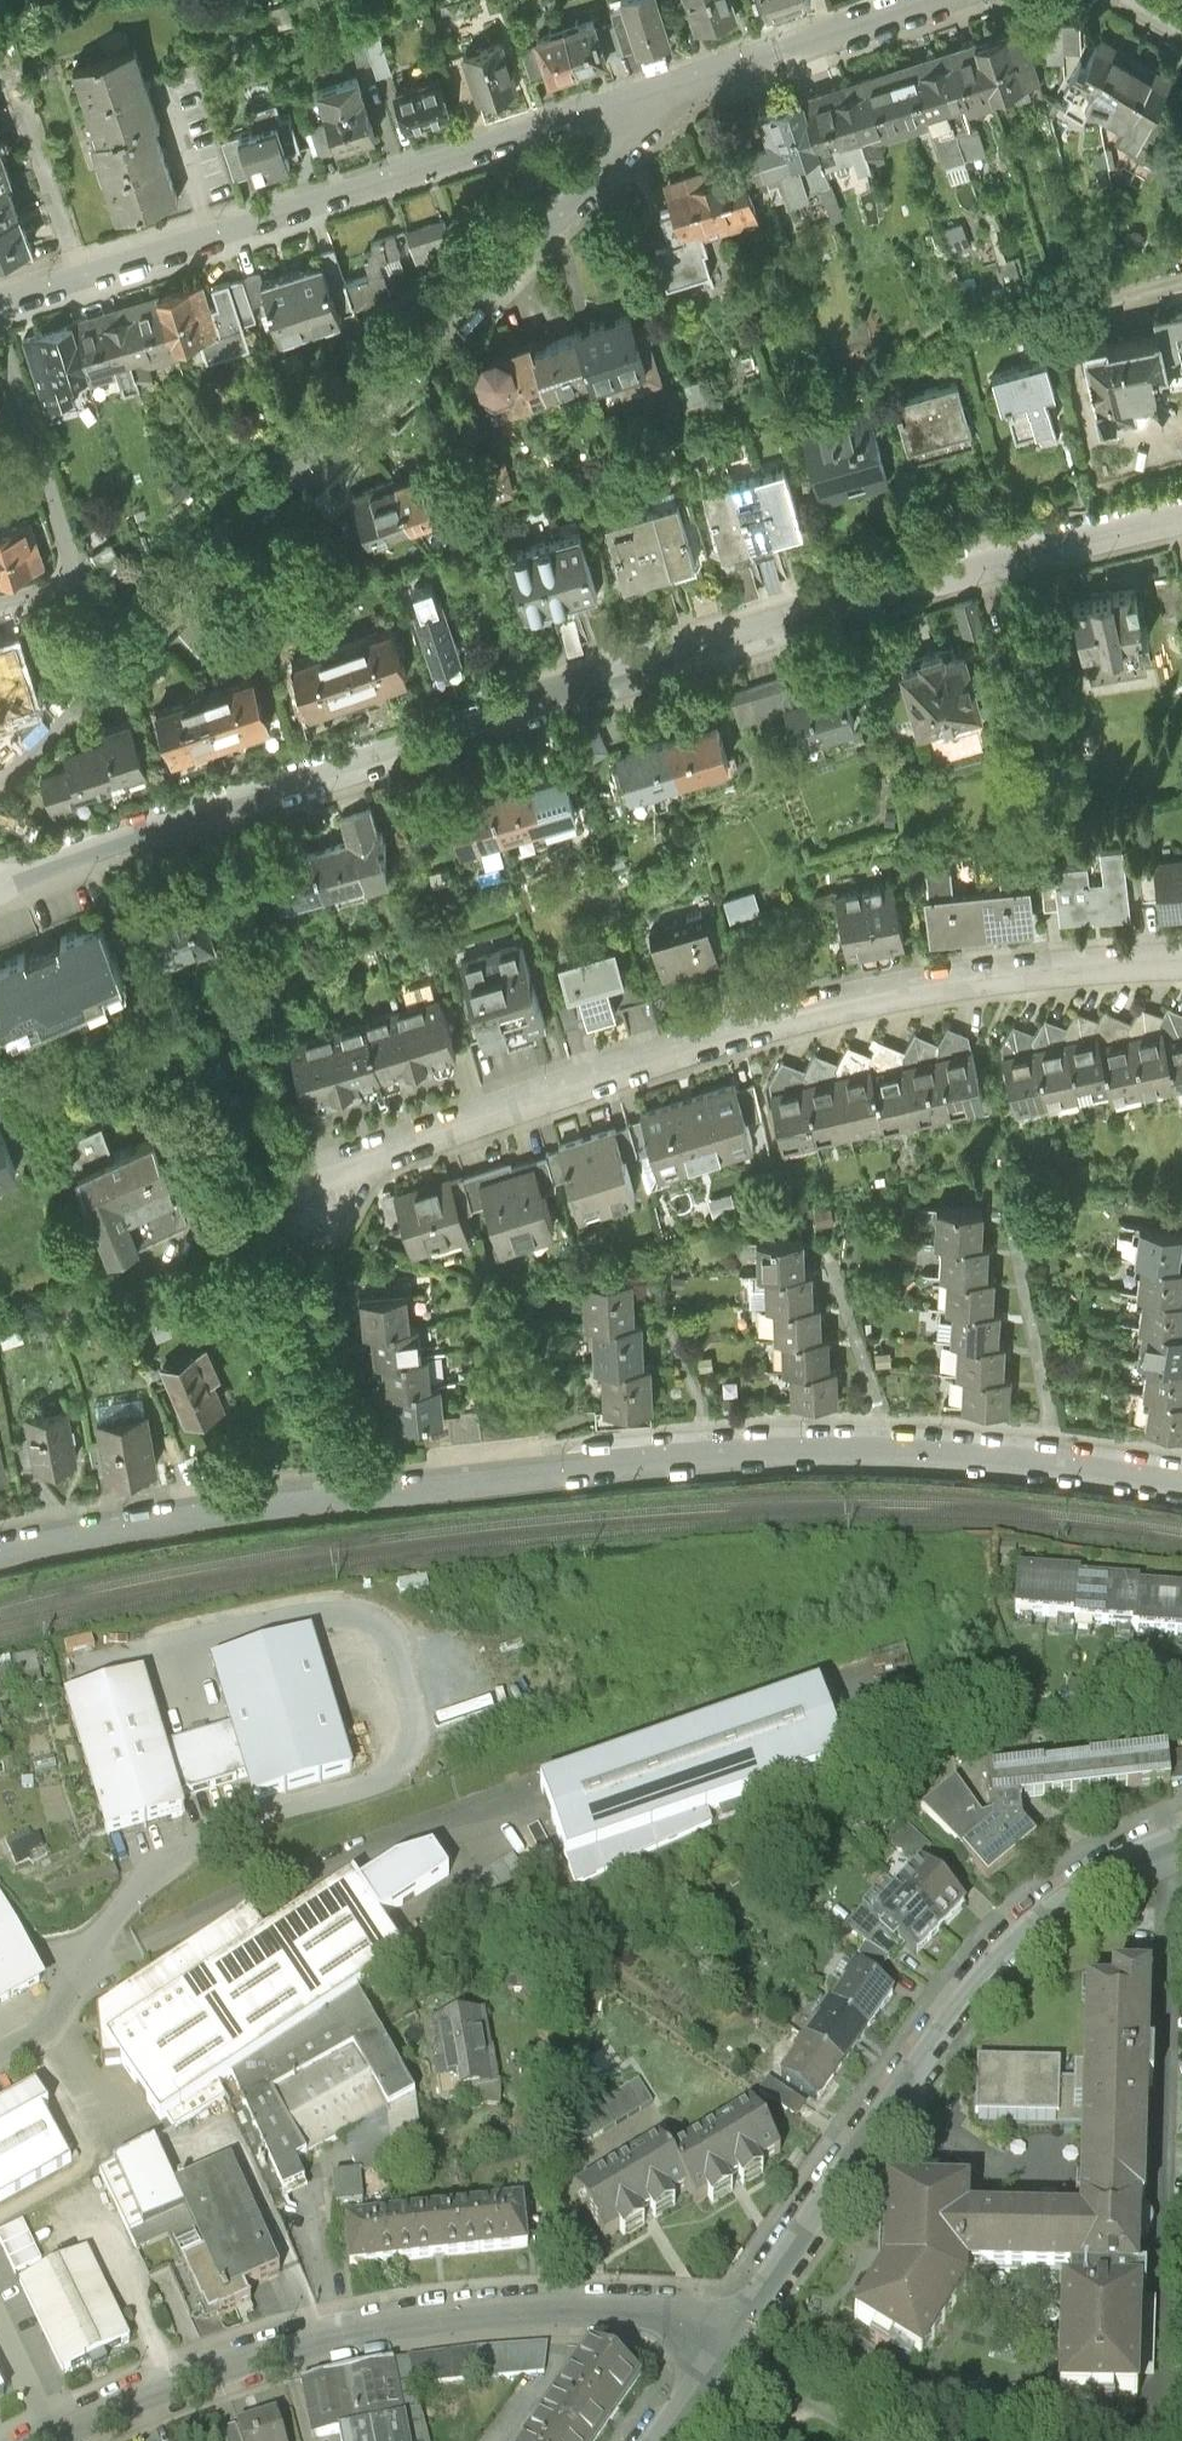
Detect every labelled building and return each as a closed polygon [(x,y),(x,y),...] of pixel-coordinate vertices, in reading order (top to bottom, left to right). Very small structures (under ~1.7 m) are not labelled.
[(621,1),(634,42),(636,49),(673,38),(660,0),(621,0),(621,1)] [(695,31),(740,17),(734,0),(685,0),(695,31)] [(769,13),(810,0),(765,0),(769,13)] [(634,42),(621,1),(609,5),(613,18),(622,45),(634,42)] [(274,7),(279,21),(291,17),(286,3),(274,7)] [(593,13),(562,23),(577,70),(608,60),(593,13)] [(622,45),(613,18),(600,22),(609,49),(622,45)] [(1079,20),(1043,21),(1044,58),(1064,56),(1063,48),(1081,46),(1079,20)] [(374,21),(363,25),(366,34),(374,59),(379,74),(390,70),(374,21)] [(577,70),(562,23),(532,32),(534,41),(544,71),(546,79),(577,70)] [(1010,28),(976,39),(992,87),(1038,71),(1030,46),(1017,50),(1010,28)] [(366,34),(354,38),(362,63),(374,59),(366,34)] [(498,39),(462,50),(477,97),(513,86),(498,39)] [(977,45),(935,59),(948,101),(992,87),(976,39),(975,40),(977,45)] [(1130,57),(1096,39),(1086,58),(1079,54),(1064,83),(1070,87),(1064,98),(1082,108),(1093,88),(1109,97),(1130,57)] [(544,71),(534,41),(522,45),(532,75),(544,71)] [(133,45),(67,66),(90,142),(155,121),(133,45)] [(464,102),(477,97),(462,50),(449,55),(464,102)] [(1130,57),(1109,97),(1126,105),(1115,126),(1132,135),(1141,119),(1148,122),(1161,97),(1155,94),(1164,75),(1130,57)] [(891,73),(905,115),(948,101),(935,59),(891,73)] [(394,85),(406,122),(450,108),(439,71),(394,85)] [(891,73),(844,78),(862,131),(870,156),(883,151),(877,131),(875,131),(874,126),(905,115),(891,73)] [(355,75),(317,87),(326,114),(335,143),(373,131),(355,75)] [(801,95),(822,160),(854,151),(858,163),(871,159),(870,156),(862,131),(844,78),(803,91),(801,95)] [(822,160),(801,95),(758,110),(769,142),(758,145),(765,166),(778,162),(787,189),(789,188),(789,186),(819,175),(819,176),(820,176),(827,173),(822,160)] [(242,132),(254,171),(293,159),(288,143),(299,139),(290,111),(281,114),(277,101),(249,110),(255,128),(242,132)] [(318,148),(335,143),(326,114),(309,120),(318,148)] [(968,114),(954,119),(964,148),(984,142),(976,116),(970,118),(968,114)] [(954,119),(935,125),(944,155),(964,148),(954,119)] [(155,121),(90,142),(114,215),(179,194),(155,121)] [(242,132),(223,137),(236,176),(254,171),(242,132)] [(736,153),(738,159),(745,173),(748,183),(768,176),(765,166),(758,145),(736,153)] [(6,180),(10,179),(0,149),(0,182),(6,180)] [(738,159),(704,171),(718,214),(755,202),(748,183),(745,173),(738,159)] [(774,193),(787,189),(778,162),(765,166),(768,176),(773,193),(774,193)] [(704,171),(663,175),(671,199),(661,202),(663,207),(660,208),(667,229),(669,229),(671,235),(655,241),(656,243),(660,241),(663,253),(660,254),(667,278),(710,264),(704,243),(707,242),(700,220),(718,214),(704,171)] [(820,176),(831,209),(843,205),(831,172),(827,173),(820,176)] [(17,211),(6,180),(0,182),(0,217),(17,211)] [(996,198),(984,201),(989,219),(996,218),(1001,216),(996,198)] [(0,217),(0,257),(30,246),(17,211),(0,217)] [(446,213),(406,226),(413,247),(416,258),(432,253),(428,241),(452,233),(446,213)] [(1006,248),(996,218),(989,219),(1000,249),(1006,248)] [(373,237),(376,244),(381,258),(413,247),(406,226),(373,237)] [(370,269),(346,275),(356,300),(391,289),(381,258),(376,244),(362,249),(370,269)] [(1014,245),(1006,248),(1000,249),(1008,273),(1022,269),(1014,245)] [(322,256),(292,265),(310,321),(340,311),(322,256)] [(260,265),(244,271),(252,299),(268,293),(262,276),(263,275),(260,265)] [(280,331),(310,321),(292,265),(263,275),(262,276),(268,293),(280,331)] [(203,282),(157,297),(172,345),(223,329),(214,300),(210,302),(203,282)] [(157,297),(155,294),(115,306),(132,356),(140,382),(155,378),(150,362),(175,354),(172,345),(157,297)] [(1157,322),(1168,366),(1169,373),(1181,370),(1181,300),(1154,306),(1157,322)] [(577,323),(578,327),(591,366),(593,372),(624,362),(629,378),(634,376),(638,379),(644,376),(646,372),(660,367),(646,326),(637,329),(629,305),(577,323)] [(115,306),(71,321),(72,324),(87,371),(132,356),(115,306)] [(1104,327),(1083,332),(1099,400),(1111,397),(1112,401),(1159,390),(1155,376),(1161,368),(1168,366),(1157,322),(1106,333),(1104,327)] [(72,324),(25,339),(41,389),(88,374),(87,371),(72,324)] [(578,327),(534,342),(548,381),(591,366),(578,327)] [(508,344),(493,337),(479,342),(472,357),(478,371),(482,373),(481,373),(494,408),(526,396),(524,389),(548,381),(534,342),(530,331),(507,338),(509,346),(508,346),(508,344)] [(1045,350),(992,366),(1001,394),(1005,393),(1016,427),(1038,420),(1038,417),(1052,412),(1043,381),(1054,378),(1045,350)] [(957,374),(895,393),(910,443),(972,424),(957,374)] [(289,384),(271,382),(269,398),(287,400),(289,384)] [(867,405),(802,424),(822,490),(887,471),(867,405)] [(472,465),(480,488),(511,476),(504,449),(472,465)] [(437,456),(395,471),(411,513),(452,498),(437,456)] [(783,462),(754,470),(773,528),(801,520),(783,462)] [(773,528),(754,470),(732,477),(750,535),(773,528)] [(354,487),(369,528),(411,513),(395,471),(354,487)] [(731,474),(703,483),(721,543),(750,535),(732,477),(731,474)] [(671,559),(694,553),(677,495),(653,502),(671,559)] [(648,566),(671,559),(653,502),(630,509),(648,566)] [(630,509),(606,516),(625,574),(648,566),(630,509)] [(461,514),(466,531),(480,528),(475,510),(461,514)] [(0,525),(0,562),(3,572),(44,559),(29,515),(0,525)] [(596,583),(579,525),(555,532),(573,589),(596,583)] [(573,589),(555,532),(532,539),(550,597),(573,589)] [(111,534),(88,548),(97,562),(120,548),(111,534)] [(532,539),(509,546),(527,604),(550,597),(532,539)] [(1178,571),(1155,575),(1163,612),(1181,607),(1181,588),(1178,571)] [(1093,595),(1072,600),(1083,648),(1086,648),(1093,676),(1148,665),(1142,642),(1155,639),(1151,627),(1145,628),(1140,604),(1142,603),(1139,589),(1136,589),(1135,583),(1093,593),(1093,595)] [(441,591),(416,600),(434,652),(459,643),(441,591)] [(974,595),(954,602),(964,633),(984,627),(974,595)] [(391,620),(342,637),(357,680),(407,662),(391,620)] [(188,624),(168,645),(189,665),(209,644),(188,624)] [(31,634),(18,637),(23,659),(36,656),(31,634)] [(342,637),(292,655),(308,698),(357,680),(342,637)] [(25,694),(13,642),(0,645),(0,700),(25,694)] [(919,662),(901,668),(905,683),(886,689),(894,717),(912,711),(918,729),(986,710),(967,647),(948,652),(946,647),(918,655),(919,662)] [(793,669),(747,684),(756,711),(785,702),(802,696),(793,669)] [(255,670),(206,687),(221,729),(270,712),(255,670)] [(747,684),(729,690),(737,717),(756,711),(747,684)] [(802,696),(785,702),(798,745),(856,728),(843,685),(802,696)] [(206,687),(157,705),(161,717),(150,721),(153,730),(164,726),(172,747),(221,729),(206,687)] [(69,767),(41,777),(51,804),(111,782),(109,775),(146,762),(132,722),(103,732),(106,740),(65,754),(69,767)] [(716,723),(667,738),(680,780),(729,765),(716,723)] [(667,738),(616,753),(629,795),(680,780),(667,738)] [(531,785),(489,798),(501,837),(543,824),(531,785)] [(489,798),(447,811),(459,850),(501,837),(489,798)] [(340,815),(347,838),(360,880),(390,871),(369,806),(340,815)] [(347,838),(301,853),(315,895),(360,880),(347,838)] [(315,895),(301,853),(260,866),(273,908),(315,895)] [(1123,854),(1101,856),(1103,882),(1091,883),(1089,871),(1058,873),(1059,882),(1061,909),(1063,923),(1129,917),(1123,854)] [(1156,860),(1157,871),(1160,899),(1162,917),(1181,915),(1181,857),(1156,860)] [(1143,900),(1160,899),(1157,871),(1141,872),(1143,900)] [(895,882),(835,893),(845,952),(906,942),(895,882)] [(1043,884),(1045,911),(1061,909),(1059,882),(1043,884)] [(1033,887),(978,892),(983,939),(1038,933),(1033,887)] [(756,892),(724,902),(730,922),(762,912),(756,892)] [(978,892),(923,898),(928,944),(983,939),(978,892)] [(199,899),(150,914),(165,962),(214,947),(199,899)] [(705,912),(646,929),(662,981),(720,964),(705,912)] [(0,966),(0,1009),(5,1019),(39,1004),(44,1015),(88,995),(84,985),(121,970),(100,923),(61,940),(64,945),(48,952),(30,960),(28,954),(0,966)] [(485,1047),(548,1029),(525,948),(461,966),(485,1047)] [(596,953),(568,961),(577,989),(570,991),(584,1034),(619,1023),(596,953)] [(439,998),(365,1022),(383,1077),(457,1053),(439,998)] [(1002,1056),(1034,1048),(1065,1041),(1099,1032),(1102,1041),(1132,1034),(1162,1028),(1165,1039),(1181,1035),(1181,1010),(1169,1004),(1163,1014),(1140,1004),(1131,1020),(1104,1009),(1099,1019),(1077,1011),(1067,1027),(1044,1018),(1035,1033),(1014,1025),(999,1045),(1002,1056)] [(364,1023),(291,1047),(310,1101),(382,1077),(364,1023)] [(937,1058),(971,1050),(969,1036),(947,1026),(938,1043),(915,1034),(905,1052),(879,1041),(872,1054),(849,1045),(839,1062),(815,1053),(806,1069),(780,1060),(769,1081),(771,1092),(803,1084),(834,1076),(869,1068),(871,1074),(903,1066),(937,1058)] [(1162,1028),(1132,1034),(1145,1093),(1176,1086),(1165,1039),(1162,1028)] [(1099,1032),(1065,1041),(1080,1099),(1114,1091),(1102,1041),(1099,1032)] [(1132,1034),(1102,1041),(1114,1091),(1116,1100),(1145,1093),(1132,1034)] [(1165,1039),(1176,1086),(1179,1096),(1181,1095),(1181,1035),(1165,1039)] [(1065,1041),(1034,1048),(1049,1106),(1080,1099),(1065,1041)] [(1034,1048),(1002,1056),(1016,1114),(1049,1106),(1034,1048)] [(971,1050),(937,1058),(950,1116),(985,1108),(974,1060),(971,1050)] [(937,1058),(903,1066),(916,1123),(950,1116),(937,1058)] [(903,1066),(871,1074),(883,1127),(884,1130),(916,1123),(903,1066)] [(869,1068),(834,1076),(848,1135),(883,1127),(871,1074),(869,1068)] [(834,1076),(803,1084),(816,1142),(848,1135),(834,1076)] [(734,1079),(638,1109),(642,1120),(650,1145),(658,1172),(753,1142),(747,1120),(737,1089),(734,1079)] [(755,1084),(737,1089),(747,1120),(762,1116),(755,1084)] [(803,1084),(771,1092),(783,1150),(816,1142),(803,1084)] [(642,1120),(630,1123),(638,1149),(650,1145),(642,1120)] [(22,1175),(0,1121),(0,1184),(22,1175)] [(630,1123),(616,1128),(624,1153),(638,1149),(630,1123)] [(615,1124),(559,1142),(568,1170),(582,1213),(638,1196),(624,1153),(616,1128),(615,1124)] [(154,1139),(74,1175),(106,1255),(139,1241),(136,1234),(185,1211),(154,1139)] [(548,1153),(554,1175),(568,1170),(559,1142),(545,1146),(548,1153)] [(548,1153),(534,1157),(543,1186),(556,1182),(554,1175),(548,1153)] [(534,1157),(479,1174),(501,1247),(557,1230),(543,1186),(534,1157)] [(450,1167),(392,1184),(410,1247),(468,1231),(450,1167)] [(985,1209),(935,1207),(933,1240),(943,1240),(964,1241),(965,1240),(983,1240),(985,1209)] [(832,1208),(815,1211),(818,1226),(835,1222),(832,1208)] [(1139,1224),(1134,1257),(1141,1258),(1179,1262),(1181,1239),(1181,1230),(1139,1224)] [(803,1235),(755,1238),(756,1271),(764,1271),(805,1267),(804,1248),(803,1235)] [(964,1241),(943,1240),(939,1272),(946,1273),(988,1273),(990,1241),(983,1240),(965,1240),(964,1241)] [(1141,1258),(1136,1289),(1142,1291),(1181,1295),(1181,1291),(1181,1262),(1179,1262),(1141,1258)] [(805,1267),(764,1271),(765,1303),(772,1303),(813,1299),(811,1267),(805,1267)] [(988,1273),(946,1273),(945,1305),(951,1305),(994,1306),(995,1273),(988,1273)] [(632,1275),(582,1277),(583,1321),(590,1321),(616,1320),(616,1318),(635,1317),(632,1275)] [(685,1276),(672,1276),(672,1287),(685,1287),(685,1276)] [(407,1284),(359,1289),(363,1322),(370,1321),(395,1319),(395,1316),(410,1315),(407,1284)] [(1142,1291),(1138,1323),(1141,1324),(1166,1328),(1168,1324),(1181,1327),(1181,1295),(1142,1291)] [(813,1299),(772,1303),(773,1335),(781,1335),(804,1334),(804,1331),(821,1331),(820,1299),(813,1299)] [(994,1306),(951,1305),(950,1338),(958,1338),(980,1338),(999,1338),(1000,1306),(994,1306)] [(395,1319),(370,1321),(374,1354),(381,1353),(405,1351),(405,1348),(421,1347),(418,1315),(410,1315),(395,1316),(395,1319)] [(616,1320),(590,1321),(593,1365),(600,1364),(626,1363),(626,1361),(644,1360),(642,1317),(635,1317),(616,1318),(616,1320)] [(1141,1324),(1136,1355),(1147,1357),(1170,1362),(1170,1358),(1181,1360),(1181,1327),(1168,1324),(1166,1328),(1141,1324)] [(700,1325),(684,1326),(685,1338),(700,1338),(700,1325)] [(804,1334),(781,1335),(782,1366),(789,1366),(806,1366),(806,1363),(829,1363),(829,1330),(821,1331),(804,1331),(804,1334)] [(980,1338),(958,1338),(955,1370),(962,1370),(1004,1370),(1005,1339),(999,1338),(980,1338)] [(206,1340),(160,1361),(185,1417),(225,1398),(214,1374),(220,1372),(206,1340)] [(405,1351),(381,1353),(384,1385),(392,1385),(415,1382),(415,1379),(432,1378),(429,1346),(421,1347),(405,1348),(405,1351)] [(891,1352),(876,1354),(877,1367),(893,1365),(891,1352)] [(1147,1357),(1141,1388),(1149,1390),(1181,1393),(1181,1360),(1170,1358),(1170,1362),(1147,1357)] [(713,1358),(698,1358),(699,1370),(714,1370),(713,1358)] [(626,1363),(600,1364),(603,1407),(652,1405),(651,1360),(644,1360),(626,1361),(626,1363)] [(806,1366),(789,1366),(790,1398),(837,1397),(836,1363),(829,1363),(806,1363),(806,1366)] [(1004,1370),(962,1370),(961,1402),(1010,1408),(1011,1371),(1004,1370)] [(415,1382),(392,1385),(394,1415),(420,1414),(442,1411),(439,1378),(432,1378),(415,1379),(415,1382)] [(1149,1390),(1144,1423),(1181,1428),(1181,1393),(1149,1390)] [(420,1414),(424,1444),(541,1432),(541,1429),(539,1402),(481,1407),(442,1411),(420,1414)] [(68,1403),(25,1411),(29,1434),(35,1464),(78,1456),(68,1403)] [(149,1405),(95,1416),(100,1443),(106,1472),(109,1472),(156,1463),(158,1463),(149,1405)] [(652,1405),(603,1407),(595,1407),(596,1422),(652,1419),(652,1405)] [(18,1468),(35,1464),(29,1434),(13,1438),(18,1468)] [(8,1472),(0,1436),(0,1474),(8,1472)] [(94,1475),(106,1472),(100,1443),(90,1445),(91,1455),(94,1475)] [(1048,1577),(1018,1575),(1015,1615),(1045,1617),(1048,1577)] [(1078,1579),(1048,1577),(1045,1617),(1075,1619),(1077,1584),(1078,1579)] [(1107,1586),(1077,1584),(1075,1619),(1074,1624),(1104,1626),(1107,1586)] [(1137,1589),(1107,1586),(1104,1626),(1134,1629),(1137,1589)] [(1167,1596),(1137,1594),(1134,1629),(1134,1634),(1163,1636),(1167,1596)] [(1167,1596),(1163,1636),(1181,1637),(1181,1597),(1167,1596)] [(108,1837),(108,1838),(144,1827),(145,1830),(147,1829),(146,1827),(175,1819),(182,1816),(182,1815),(184,1814),(184,1813),(181,1813),(178,1800),(189,1797),(190,1799),(237,1786),(236,1783),(247,1780),(254,1802),(252,1803),(252,1804),(254,1804),(255,1805),(284,1797),(285,1799),(287,1798),(286,1796),(319,1786),(320,1788),(321,1788),(321,1786),(350,1777),(350,1776),(352,1776),(351,1774),(349,1774),(342,1750),(344,1750),(344,1748),(342,1748),(334,1722),(336,1722),(336,1720),(334,1721),(326,1694),(328,1694),(328,1692),(326,1693),(318,1666),(320,1666),(320,1664),(318,1665),(311,1641),(313,1640),(312,1638),(310,1639),(310,1638),(280,1646),(280,1644),(278,1645),(279,1647),(263,1651),(246,1656),(245,1654),(243,1655),(244,1657),(214,1665),(215,1667),(213,1667),(213,1669),(215,1668),(222,1692),(220,1693),(221,1695),(223,1694),(230,1720),(228,1721),(229,1723),(231,1722),(233,1729),(198,1739),(163,1749),(162,1747),(165,1747),(164,1745),(162,1746),(156,1724),(158,1723),(157,1722),(155,1722),(149,1701),(151,1700),(151,1698),(148,1699),(143,1680),(145,1679),(144,1677),(142,1678),(142,1677),(124,1682),(124,1680),(122,1680),(122,1682),(106,1687),(105,1685),(103,1686),(104,1688),(87,1693),(86,1691),(85,1691),(85,1693),(68,1698),(68,1700),(66,1700),(67,1702),(68,1701),(74,1721),(72,1721),(73,1723),(75,1722),(81,1744),(79,1744),(79,1746),(81,1746),(87,1767),(85,1768),(86,1770),(88,1769),(94,1790),(92,1791),(93,1793),(95,1792),(101,1814),(99,1814),(99,1816),(101,1816),(107,1835),(105,1835),(105,1837),(108,1837)] [(819,1692),(541,1788),(567,1864),(707,1815),(845,1767),(819,1692)] [(963,1853),(987,1882),(1035,1841),(1022,1826),(1020,1809),(1019,1799),(1170,1784),(1170,1783),(1181,1782),(1181,1752),(1167,1754),(1167,1753),(986,1772),(989,1803),(991,1802),(992,1813),(981,1818),(955,1781),(922,1809),(963,1851),(962,1852),(963,1853)] [(707,1815),(567,1864),(575,1889),(712,1827),(707,1815)] [(26,1848),(33,1868),(56,1859),(49,1839),(26,1848)] [(103,2065),(122,2063),(140,2092),(161,2123),(167,2119),(174,2131),(227,2100),(219,2084),(358,1993),(406,1962),(380,1922),(392,1914),(392,1915),(449,1878),(433,1853),(396,1864),(360,1888),(354,1879),(265,1938),(249,1913),(237,1920),(238,1921),(118,2000),(117,1999),(109,2004),(110,2005),(97,2013),(99,2026),(103,2065)] [(512,1858),(476,1882),(492,1906),(528,1883),(512,1858)] [(922,1865),(898,1890),(940,1930),(964,1905),(946,1888),(922,1865)] [(476,1882),(448,1908),(460,1926),(492,1906),(476,1882)] [(916,1955),(940,1930),(898,1890),(874,1914),(902,1941),(916,1955)] [(8,1999),(9,2000),(10,1999),(9,1997),(40,1980),(39,1980),(41,1979),(40,1977),(38,1978),(23,1950),(25,1949),(23,1947),(22,1948),(6,1920),(7,1919),(6,1917),(5,1918),(0,1910),(0,2003),(8,1999)] [(438,1925),(404,1947),(412,1958),(446,1936),(438,1925)] [(857,1968),(831,2005),(866,2029),(892,1993),(857,1968)] [(1114,2397),(1136,2398),(1139,2295),(1145,2295),(1145,2279),(1137,2278),(1137,2236),(1144,2235),(1150,2230),(1152,2223),(1150,2216),(1145,2211),(1138,2209),(1138,2207),(1142,2207),(1149,1979),(1112,1978),(1112,1993),(1086,1992),(1084,2082),(1083,2131),(1080,2221),(1055,2221),(1055,2204),(1039,2204),(1039,2220),(966,2218),(967,2193),(942,2192),(942,2184),(906,2183),(906,2190),(887,2190),(887,2226),(879,2226),(878,2272),(885,2272),(854,2320),(875,2334),(870,2343),(889,2355),(894,2345),(921,2361),(966,2288),(964,2287),(964,2273),(1026,2275),(1025,2290),(1032,2291),(1038,2294),(1042,2298),(1048,2303),(1055,2306),(1063,2307),(1060,2395),(1089,2396),(1089,2407),(1114,2408),(1114,2397)] [(421,2144),(414,2095),(358,1993),(219,2084),(227,2100),(276,2212),(285,2208),(279,2195),(305,2183),(295,2162),(388,2109),(391,2129),(393,2147),(421,2144)] [(855,2045),(866,2029),(831,2005),(806,2040),(841,2065),(855,2045)] [(489,2050),(482,2012),(432,2020),(439,2062),(436,2063),(443,2100),(461,2097),(463,2105),(464,2105),(462,2089),(495,2084),(494,2078),(495,2078),(490,2050),(489,2050)] [(841,2065),(806,2040),(781,2076),(816,2101),(841,2065)] [(1060,2064),(977,2062),(975,2117),(982,2117),(982,2129),(1083,2131),(1084,2082),(1059,2082),(1060,2064)] [(653,2102),(639,2079),(576,2117),(590,2140),(653,2102)] [(43,2113),(49,2109),(36,2086),(0,2107),(0,2204),(71,2164),(46,2120),(43,2113)] [(752,2106),(668,2157),(687,2190),(696,2205),(707,2198),(712,2206),(732,2193),(728,2186),(733,2182),(738,2179),(743,2187),(763,2175),(758,2167),(780,2154),(752,2106)] [(576,2193),(604,2240),(619,2231),(624,2239),(644,2227),(639,2219),(645,2216),(649,2213),(654,2221),(675,2208),(670,2200),(687,2190),(668,2157),(660,2142),(576,2193)] [(129,2237),(185,2212),(175,2188),(162,2160),(156,2162),(148,2146),(100,2175),(129,2237)] [(136,2252),(169,2238),(204,2315),(216,2310),(219,2317),(246,2305),(250,2304),(244,2291),(264,2282),(280,2275),(231,2163),(175,2188),(185,2212),(129,2237),(136,2252)] [(388,2171),(333,2177),(335,2201),(337,2224),(344,2223),(344,2222),(392,2217),(388,2171)] [(522,2202),(462,2209),(468,2255),(527,2249),(524,2227),(522,2202)] [(462,2209),(392,2217),(397,2263),(440,2258),(468,2255),(462,2209)] [(350,2268),(397,2263),(392,2217),(344,2222),(344,2223),(347,2248),(350,2268)] [(0,2234),(0,2242),(15,2275),(41,2263),(23,2224),(0,2234)] [(88,2252),(20,2284),(63,2374),(96,2358),(130,2342),(88,2252)] [(547,2348),(477,2352),(480,2380),(544,2375),(547,2348)] [(541,2421),(570,2440),(598,2440),(614,2418),(640,2381),(592,2348),(541,2421)] [(477,2352),(407,2361),(414,2386),(480,2380),(477,2352)] [(407,2361),(330,2376),(301,2383),(313,2439),(339,2434),(341,2440),(427,2440),(407,2361)] [(236,2428),(241,2440),(284,2440),(276,2415),(258,2421),(236,2428)] [(541,2421),(527,2440),(570,2440),(541,2421)] [(221,2430),(225,2440),(240,2440),(235,2426),(221,2430)]
